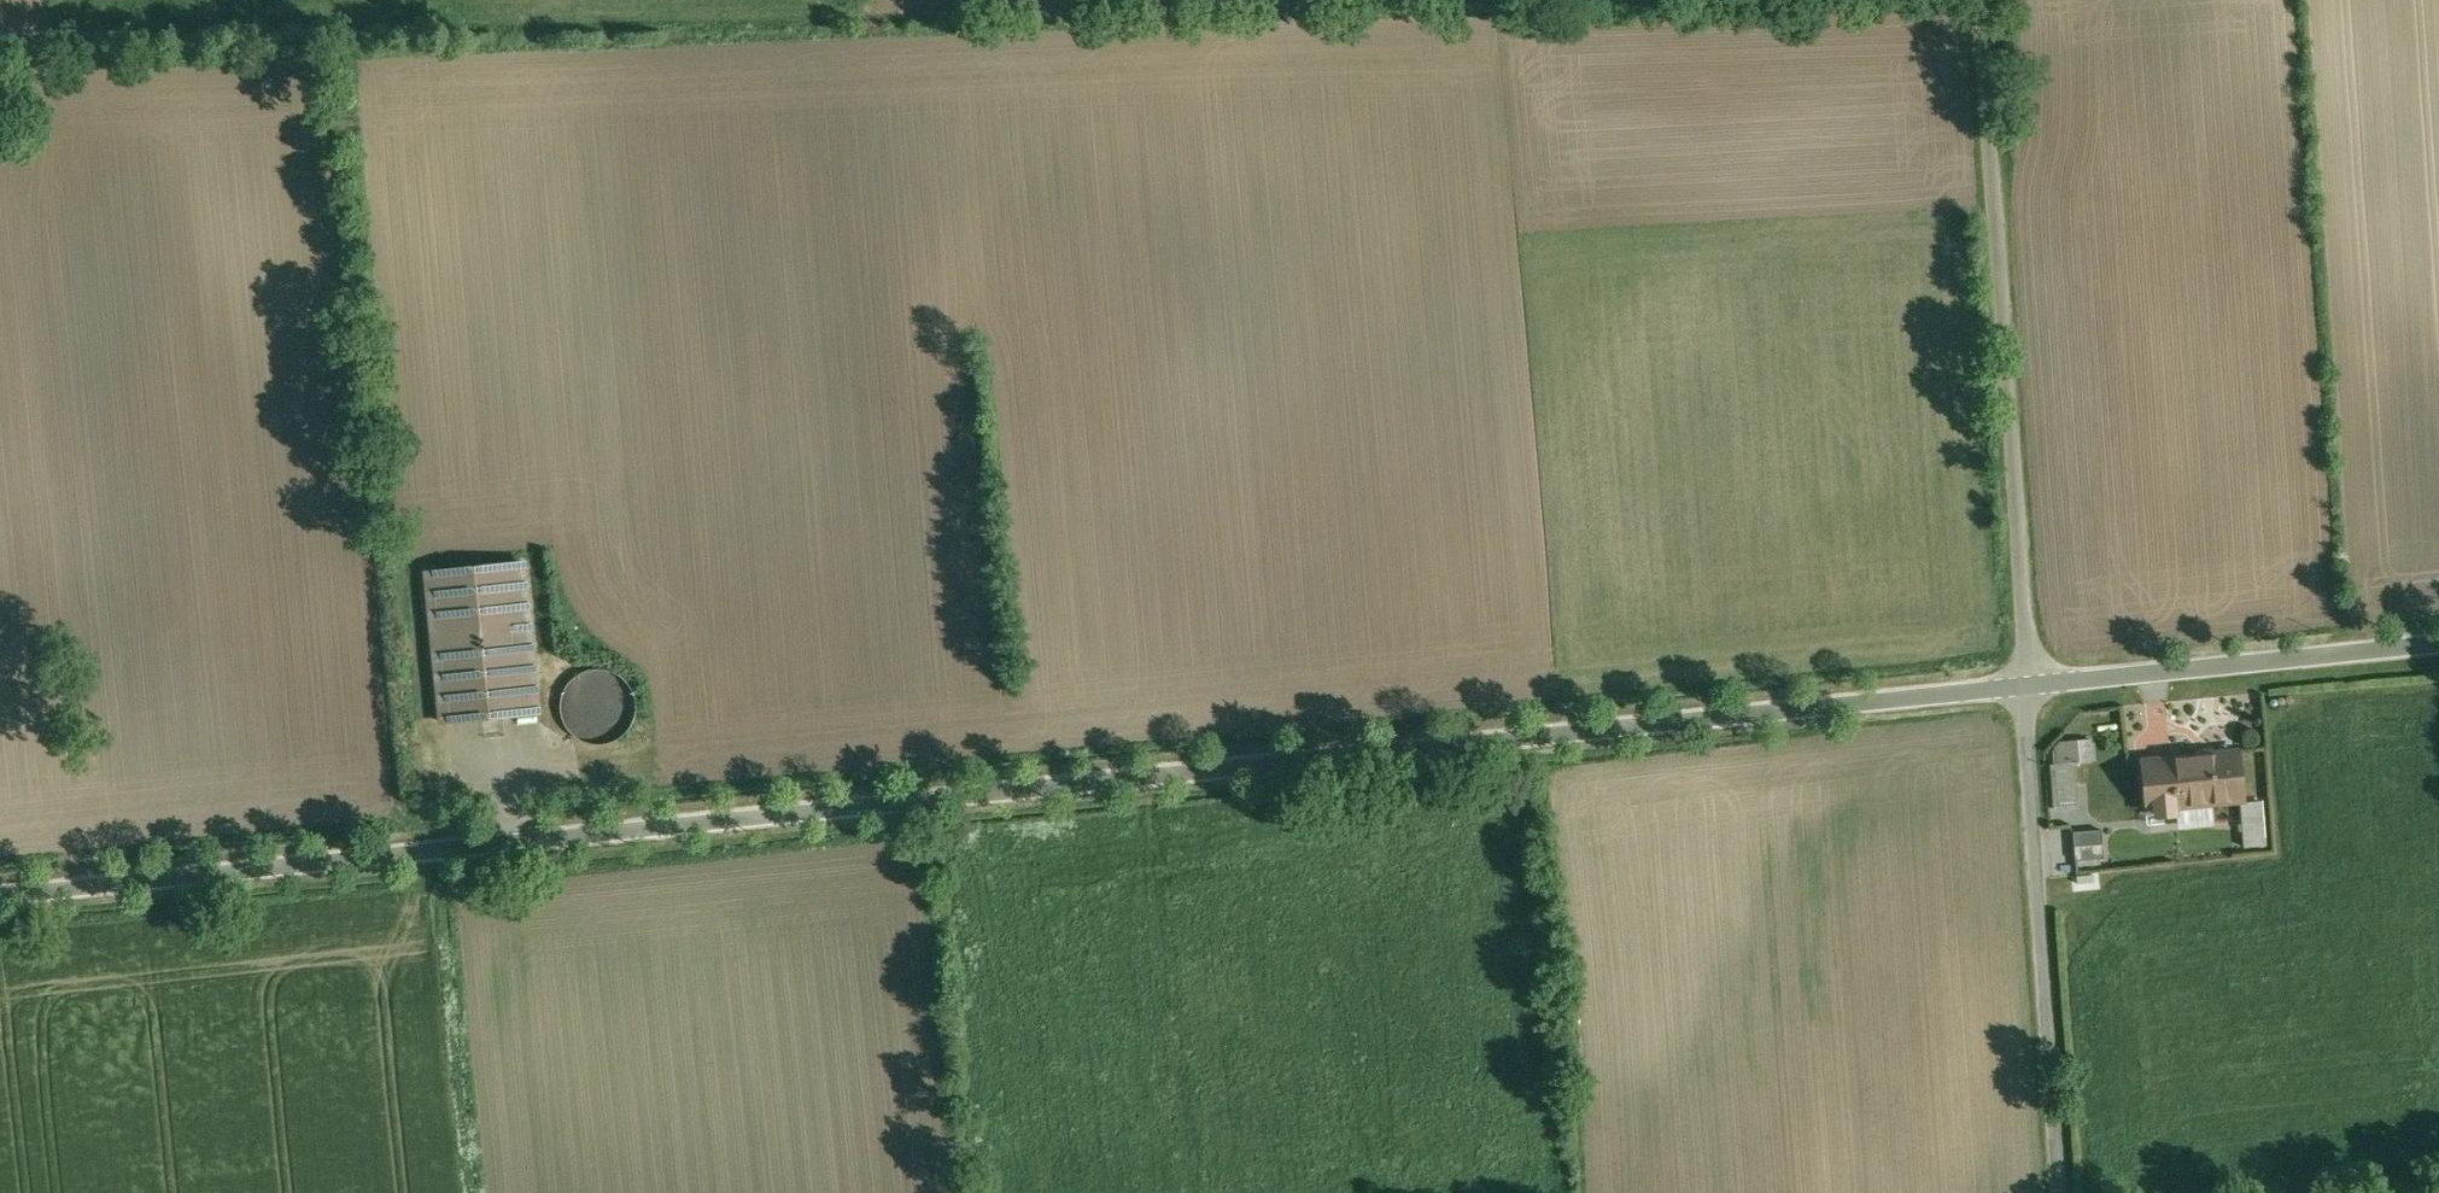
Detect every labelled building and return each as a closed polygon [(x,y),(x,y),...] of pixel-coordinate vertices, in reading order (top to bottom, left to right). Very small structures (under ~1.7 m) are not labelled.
[(427,572),(441,722),(538,712),(524,563),(427,572)] [(590,670),(580,674),(571,681),(564,690),(561,701),(561,712),(564,723),(570,733),(579,740),(590,744),(601,745),(612,742),(622,737),(630,729),(635,718),(636,707),(635,696),(630,686),(622,677),(613,672),(602,669),(590,670)] [(2062,741),(2057,747),(2058,764),(2052,764),(2056,808),(2079,806),(2076,762),(2093,761),(2091,739),(2062,741)] [(2239,752),(2144,761),(2149,809),(2183,805),(2185,824),(2215,821),(2213,802),(2244,799),(2239,752)] [(2260,801),(2242,802),(2245,847),(2263,845),(2260,801)] [(2103,829),(2074,831),(2076,860),(2105,858),(2103,829)]
